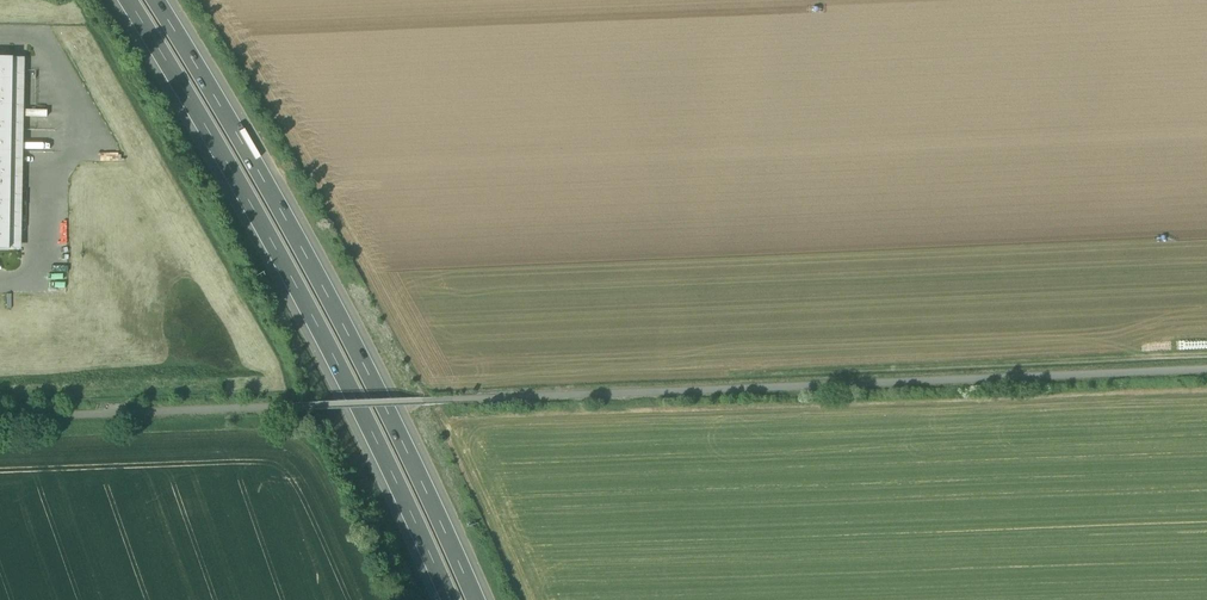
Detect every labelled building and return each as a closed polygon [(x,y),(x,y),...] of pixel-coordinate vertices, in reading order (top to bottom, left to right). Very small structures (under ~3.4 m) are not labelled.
[(0,58),(0,250),(9,250),(12,58),(0,58)] [(24,58),(12,58),(9,250),(21,251),(24,58)]
